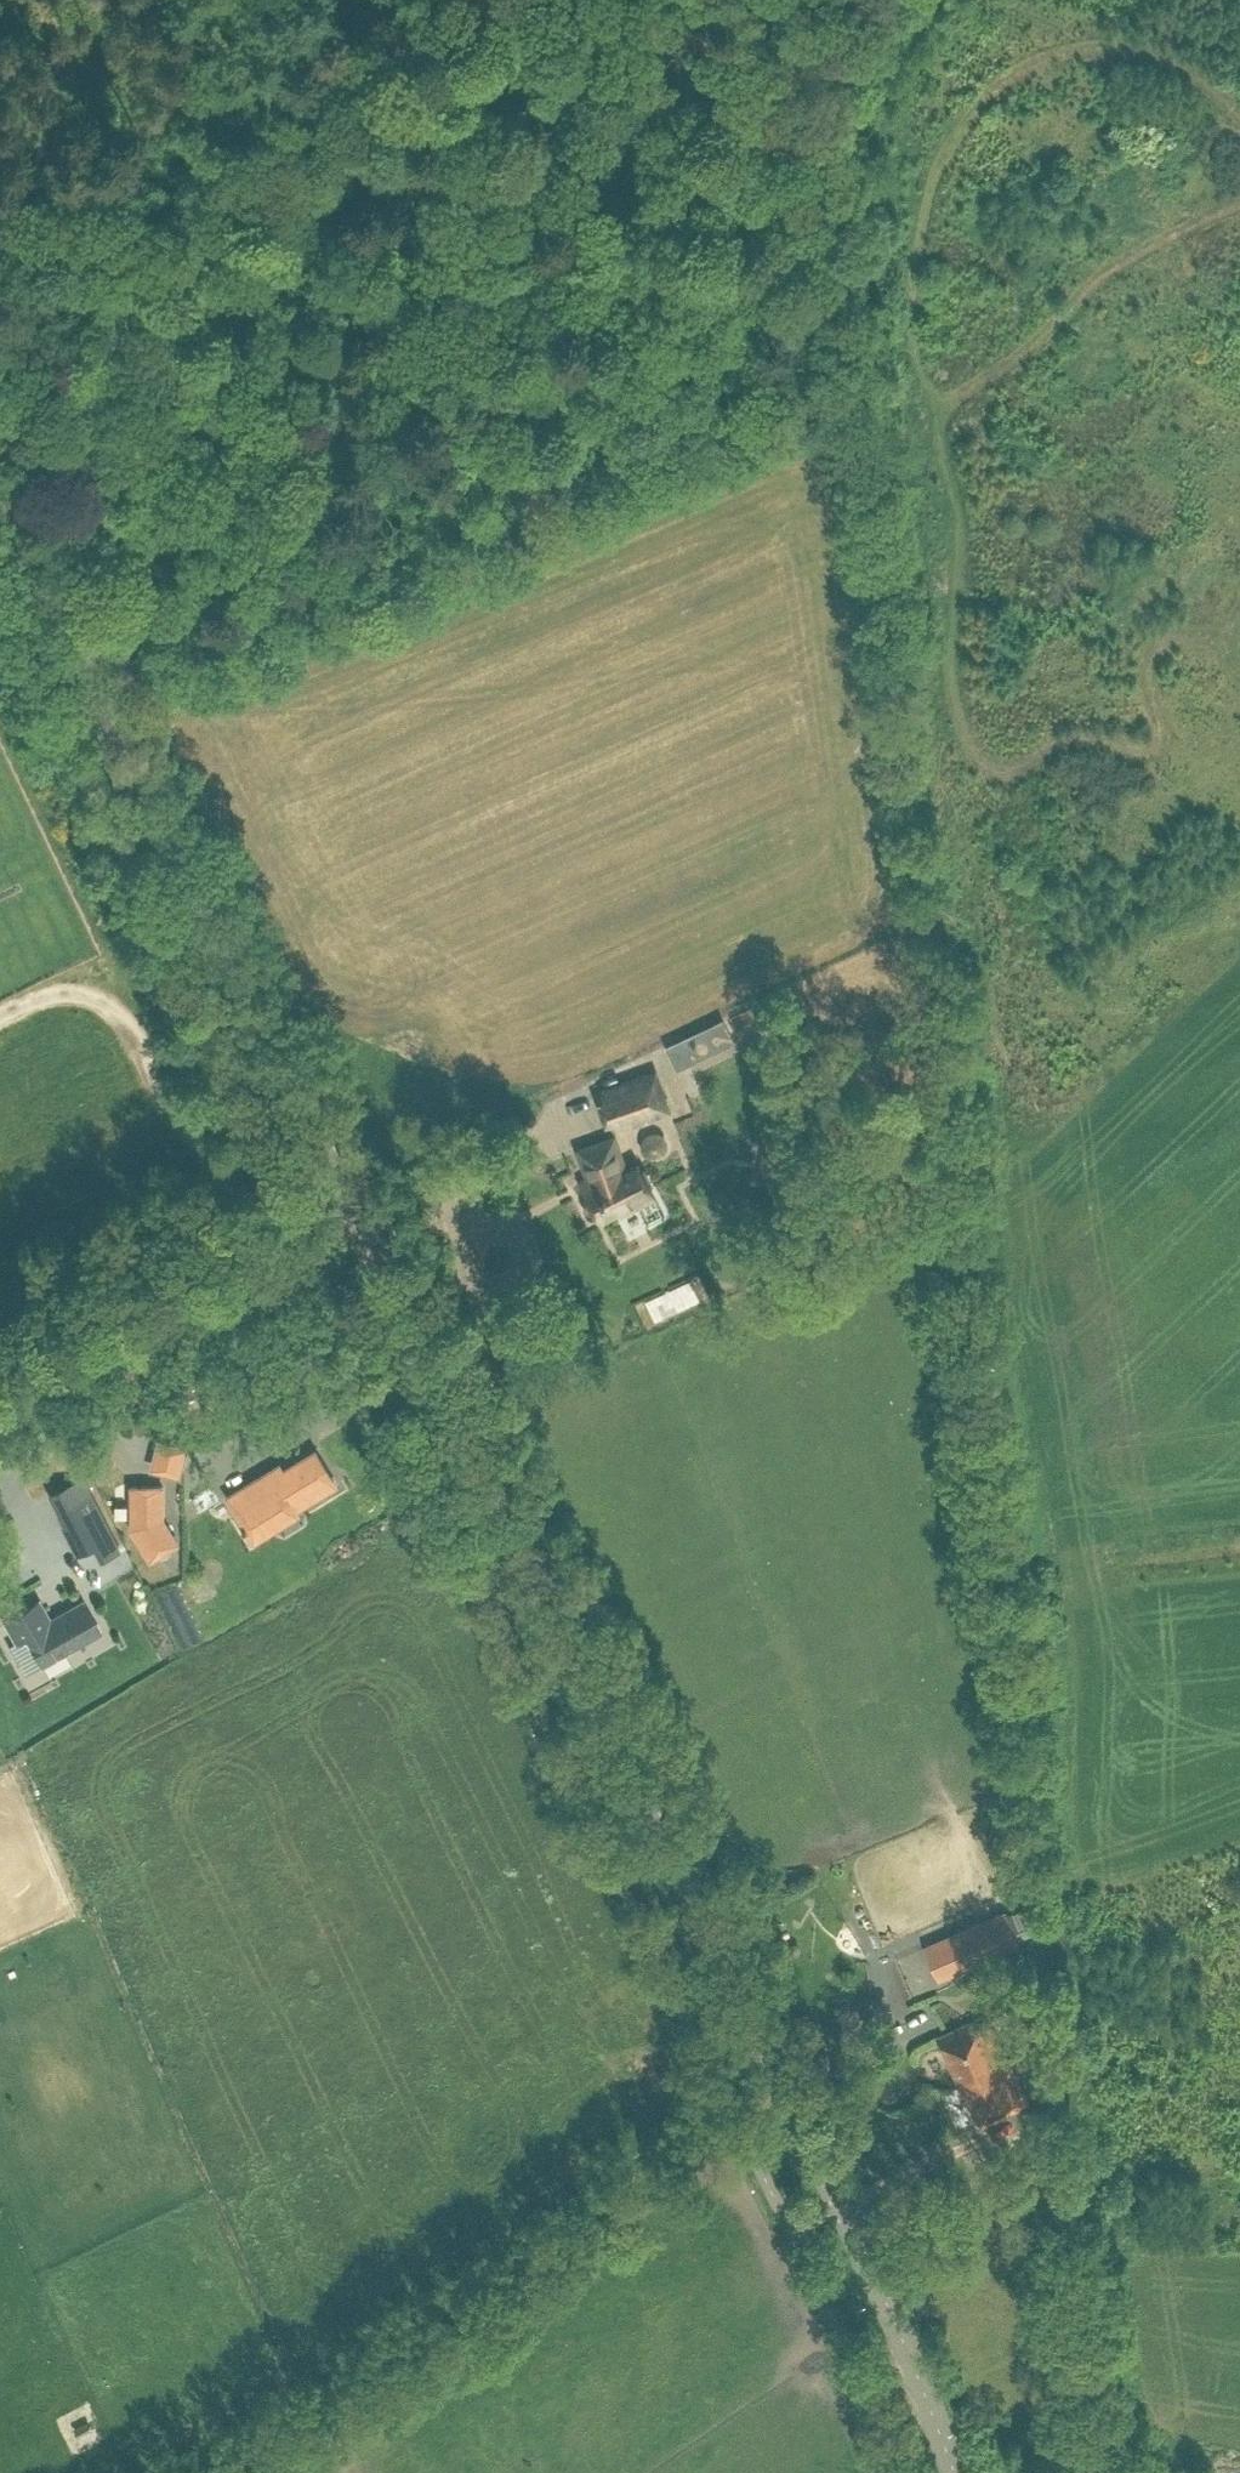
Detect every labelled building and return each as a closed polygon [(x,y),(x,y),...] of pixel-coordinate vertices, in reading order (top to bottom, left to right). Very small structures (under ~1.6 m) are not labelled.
[(600,1086),(602,1090),(616,1129),(672,1108),(657,1065),(654,1066),(650,1054),(635,1060),(639,1072),(600,1086)] [(582,1182),(590,1199),(586,1204),(586,1209),(588,1214),(595,1217),(598,1216),(600,1219),(621,1209),(623,1213),(655,1198),(639,1162),(617,1172),(605,1141),(578,1153),(587,1180),(582,1182)] [(188,1444),(157,1436),(149,1466),(180,1474),(188,1444)] [(281,1463),(228,1495),(253,1536),(272,1525),(273,1515),(291,1504),(294,1508),(336,1483),(316,1450),(285,1469),(281,1463)] [(61,1526),(77,1554),(111,1535),(79,1478),(49,1495),(65,1524),(61,1526)] [(163,1485),(132,1484),(132,1527),(151,1558),(178,1541),(163,1517),(163,1485)] [(3,1621),(16,1642),(26,1636),(44,1664),(100,1630),(81,1600),(49,1620),(37,1600),(3,1621)] [(1029,1938),(1045,1934),(1037,1907),(1021,1912),(1029,1938)] [(941,1976),(1017,1943),(1003,1911),(927,1943),(941,1976)] [(960,2080),(1007,2057),(985,2013),(938,2036),(960,2080)] [(1028,2101),(1007,2057),(960,2080),(981,2124),(1028,2101)] [(1059,2166),(1051,2105),(1023,2109),(1026,2134),(1037,2132),(1042,2168),(1059,2166)]
